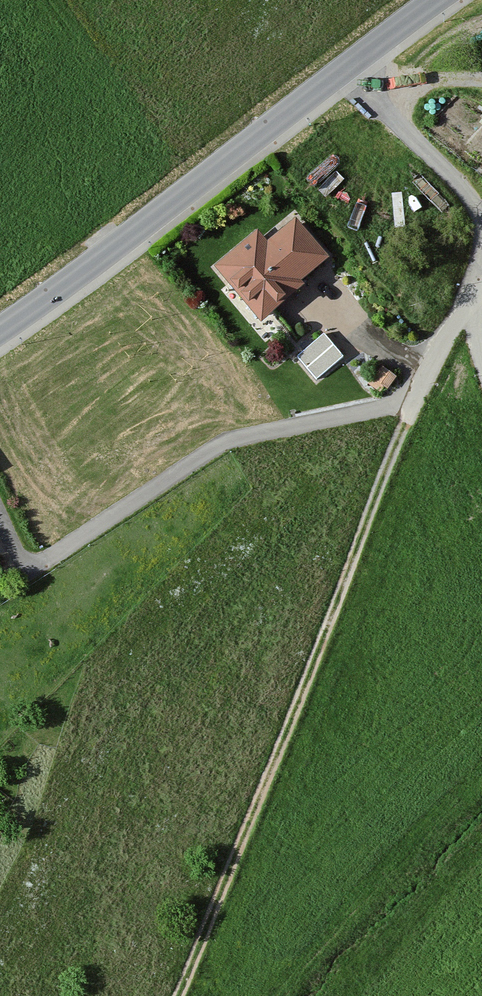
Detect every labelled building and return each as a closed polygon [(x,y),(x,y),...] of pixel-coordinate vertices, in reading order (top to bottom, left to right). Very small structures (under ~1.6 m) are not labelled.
[(254,232),(211,268),(256,323),(326,264),(292,222),(265,245),(254,232)] [(326,328),(298,353),(319,377),(347,353),(326,328)]
